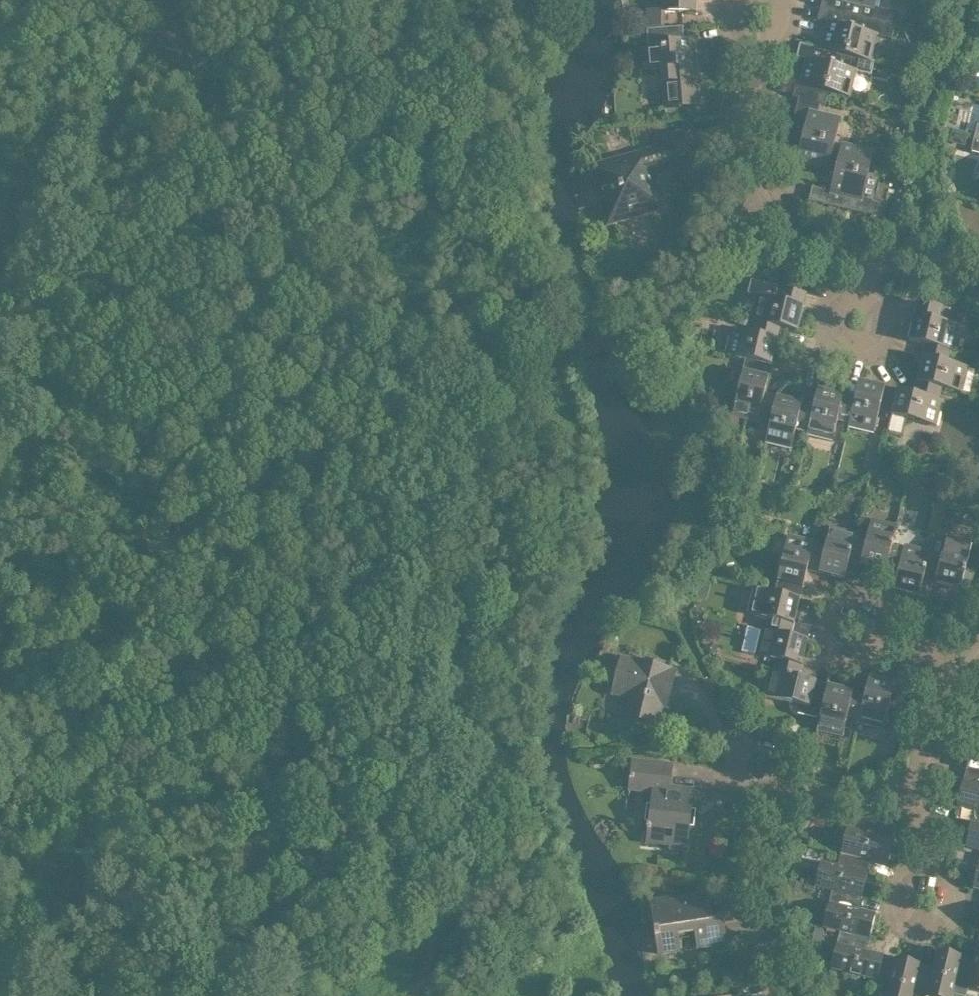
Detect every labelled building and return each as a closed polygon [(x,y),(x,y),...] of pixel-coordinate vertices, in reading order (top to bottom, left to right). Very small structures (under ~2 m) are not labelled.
[(692,10),(693,0),(661,0),(661,8),(661,9),(692,10)] [(867,0),(819,0),(818,5),(892,23),(895,10),(866,2),(867,0)] [(889,37),(892,23),(818,5),(814,19),(826,22),(824,31),(823,31),(821,36),(822,36),(820,46),(820,47),(866,58),(866,57),(872,33),(889,37)] [(644,25),(660,25),(661,9),(661,8),(644,7),(644,25)] [(666,44),(640,46),(642,67),(659,66),(663,107),(664,107),(676,106),(692,104),(688,64),(696,63),(693,36),(666,38),(666,44)] [(868,73),(872,59),(866,57),(866,58),(820,47),(820,46),(797,41),(794,55),(805,58),(803,67),(802,67),(801,72),(802,72),(799,82),(799,83),(826,89),(826,90),(846,95),(852,69),(868,73)] [(823,103),(826,90),(826,89),(799,83),(799,82),(793,81),(790,95),(796,96),(785,142),(797,145),(795,157),(806,159),(805,160),(810,162),(810,161),(821,163),(818,175),(831,178),(832,178),(837,155),(836,155),(824,152),(833,117),(815,112),(817,102),(823,103)] [(676,106),(664,107),(664,114),(677,113),(676,106)] [(591,166),(606,220),(618,216),(618,219),(628,216),(627,213),(660,204),(657,194),(660,194),(656,182),(654,183),(650,171),(696,158),(687,129),(658,138),(661,145),(591,166)] [(971,135),(968,149),(978,151),(978,137),(971,135)] [(861,197),(872,151),(839,143),(836,155),(837,155),(832,178),(831,178),(828,189),(809,184),(806,198),(881,216),(884,202),(861,197)] [(795,265),(788,263),(784,262),(780,277),(791,280),(794,267),(795,265)] [(753,319),(777,325),(795,329),(804,291),(780,285),(777,298),(755,292),(749,318),(753,319)] [(924,342),(947,348),(952,349),(959,324),(937,318),(940,305),(915,300),(906,338),(924,342)] [(729,326),(723,351),(745,357),(768,362),(769,363),(775,337),(774,337),(777,325),(753,319),(751,331),(729,326)] [(915,380),(938,386),(960,391),(967,365),(945,360),(947,348),(924,342),(921,354),(920,354),(914,380),(915,380)] [(756,416),(768,419),(774,395),(762,392),(766,374),(765,374),(768,362),(745,357),(742,368),(741,368),(729,415),(755,421),(756,416)] [(847,420),(845,425),(871,431),(877,409),(889,412),(895,388),(894,388),(882,385),(882,384),(857,378),(852,396),(847,420)] [(895,388),(889,412),(889,413),(935,424),(941,398),(936,397),(938,386),(915,380),(912,391),(894,387),(894,388),(895,388)] [(811,404),(805,428),(804,433),(830,439),(835,417),(847,420),(852,396),(841,393),(841,392),(815,386),(811,404)] [(774,394),(774,395),(768,419),(763,440),(788,447),(794,425),(805,428),(811,404),(799,401),(800,400),(774,394)] [(801,486),(791,486),(791,494),(801,495),(801,486)] [(782,495),(788,497),(790,489),(784,488),(782,495)] [(749,492),(735,490),(734,503),(748,505),(749,492)] [(864,538),(852,535),(846,559),(858,562),(858,563),(884,569),(884,568),(889,544),(895,522),(869,516),(864,538)] [(822,546),(811,543),(805,567),(817,570),(816,571),(842,577),(846,559),(852,535),(853,530),(827,524),(822,546)] [(776,579),(773,591),(797,596),(800,585),(801,585),(805,567),(811,543),(812,539),(786,533),(775,579),(776,579)] [(938,556),(927,553),(921,577),(933,580),(932,581),(958,587),(969,540),(943,534),(938,556)] [(901,547),(889,544),(884,568),(895,571),(891,589),(917,595),(921,577),(927,553),(928,548),(902,542),(901,547)] [(701,572),(714,576),(718,559),(705,556),(701,572)] [(767,616),(764,628),(788,634),(791,622),(792,622),(798,596),(797,596),(773,591),(751,585),(745,611),(767,616)] [(697,602),(690,600),(688,609),(695,610),(697,602)] [(764,628),(759,627),(753,653),(775,658),(772,669),(796,675),(799,664),(800,664),(806,638),(788,634),(764,628)] [(702,644),(707,653),(716,648),(711,639),(702,644)] [(677,651),(679,643),(671,641),(669,649),(677,651)] [(618,714),(655,723),(662,697),(667,698),(674,669),(618,655),(609,693),(623,696),(618,714)] [(814,679),(796,675),(772,669),(768,668),(762,694),(807,705),(808,704),(819,707),(825,683),(814,680),(814,679)] [(863,692),(857,716),(855,721),(881,727),(887,705),(899,708),(905,683),(867,674),(863,692)] [(819,707),(814,729),(840,735),(845,713),(857,716),(863,692),(851,689),(851,688),(825,682),(825,683),(819,707)] [(854,729),(846,727),(837,764),(844,766),(854,729)] [(799,758),(806,760),(809,749),(801,747),(799,758)] [(809,754),(806,765),(816,768),(818,762),(815,756),(809,754)] [(649,791),(646,820),(644,841),(667,844),(667,846),(683,848),(691,787),(667,784),(670,761),(630,756),(626,789),(649,791)] [(955,804),(972,808),(978,810),(978,769),(964,766),(961,778),(955,804)] [(978,849),(978,810),(972,808),(970,816),(969,820),(962,845),(978,849)] [(894,824),(868,818),(867,815),(844,819),(845,826),(839,852),(867,859),(885,863),(892,837),(894,824)] [(804,841),(806,831),(796,829),(795,839),(804,841)] [(837,857),(836,863),(819,859),(813,885),(830,889),(859,896),(866,870),(866,866),(867,859),(839,852),(837,857)] [(978,855),(977,861),(970,887),(978,889),(978,853),(978,855)] [(797,890),(799,881),(792,879),(790,888),(797,890)] [(657,892),(669,890),(668,882),(656,884),(657,892)] [(820,926),(838,930),(867,937),(873,911),(856,907),(857,901),(859,896),(830,889),(828,896),(827,900),(820,926)] [(648,899),(655,952),(678,949),(675,937),(692,935),(694,946),(724,942),(721,917),(710,919),(707,896),(682,900),(681,894),(648,899)] [(813,926),(811,939),(820,941),(822,928),(813,926)] [(964,986),(978,990),(978,928),(977,937),(976,939),(971,957),(964,955),(960,954),(953,980),(965,982),(964,986)] [(828,968),(874,978),(875,978),(881,953),(864,949),(865,942),(867,937),(838,930),(836,937),(835,942),(828,968)] [(929,995),(949,995),(953,980),(960,954),(934,948),(930,965),(924,963),(919,962),(912,991),(917,992),(922,994),(929,995)] [(912,991),(919,962),(893,956),(887,954),(881,953),(875,978),(874,978),(873,982),(886,985),(883,995),(911,995),(912,991)]
